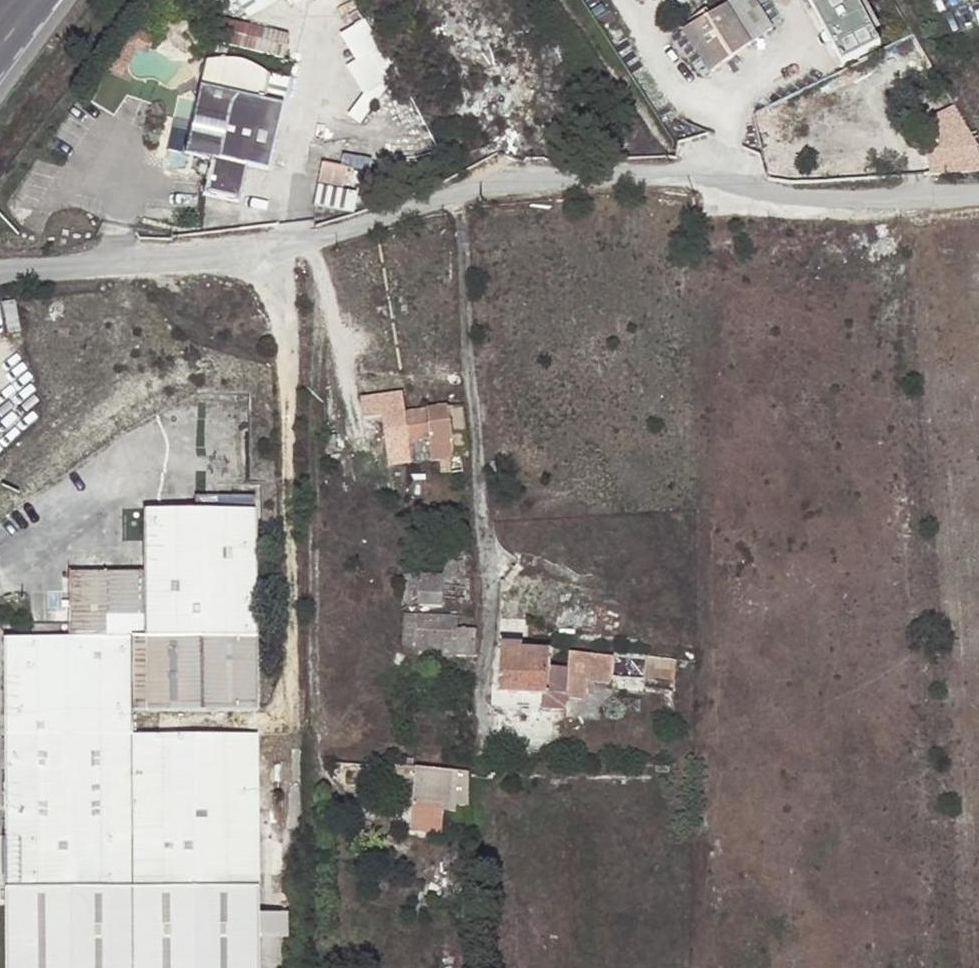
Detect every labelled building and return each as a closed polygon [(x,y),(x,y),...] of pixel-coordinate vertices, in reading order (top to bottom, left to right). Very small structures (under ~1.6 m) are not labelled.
[(246,19),(278,0),(235,0),(246,19)] [(726,2),(753,43),(771,28),(751,0),(730,0),(726,2)] [(839,66),(884,42),(861,0),(803,0),(839,66)] [(753,43),(726,2),(683,31),(710,71),(753,43)] [(344,117),(358,124),(398,76),(363,19),(336,36),(352,61),(344,67),(361,94),(344,117)] [(214,45),(284,62),(290,38),(220,21),(214,45)] [(129,66),(133,55),(149,50),(142,34),(120,43),(106,75),(122,82),(129,66)] [(914,36),(874,57),(891,92),(934,70),(914,36)] [(261,102),(267,75),(261,70),(248,62),(241,60),(235,58),(225,57),(217,58),(207,60),(203,61),(184,153),(209,158),(202,199),(237,207),(244,168),(267,172),(280,105),(261,102)] [(978,146),(958,116),(934,120),(943,151),(963,148),(978,146)] [(963,148),(965,172),(978,170),(978,148),(978,146),(963,148)] [(944,173),(965,172),(963,148),(943,151),(944,173)] [(458,410),(401,418),(404,444),(448,439),(461,437),(458,410)] [(404,444),(401,418),(382,421),(386,448),(404,444)] [(461,437),(448,439),(447,463),(464,462),(461,437)] [(448,439),(404,444),(404,468),(436,464),(447,463),(448,439)] [(333,440),(323,440),(322,460),(333,460),(333,440)] [(447,463),(436,464),(437,478),(448,477),(447,463)] [(70,568),(70,635),(165,634),(260,635),(256,509),(148,509),(148,566),(70,568)] [(408,603),(410,572),(394,571),(392,602),(408,603)] [(433,574),(410,572),(408,603),(431,605),(433,574)] [(465,601),(465,580),(442,578),(442,600),(465,601)] [(577,611),(544,607),(542,623),(575,627),(577,611)] [(465,654),(465,625),(450,625),(450,612),(407,613),(409,648),(429,648),(440,648),(449,648),(450,655),(465,654)] [(5,638),(7,877),(260,873),(261,734),(168,734),(168,708),(260,709),(260,635),(165,634),(70,635),(5,638)] [(489,682),(531,683),(532,666),(532,648),(510,646),(510,640),(490,639),(489,682)] [(550,667),(550,698),(569,700),(571,681),(593,684),(594,674),(596,654),(552,650),(550,667)] [(660,659),(629,656),(629,657),(627,677),(658,680),(660,659)] [(550,667),(532,666),(531,683),(531,692),(525,692),(524,709),(550,711),(550,667)] [(531,692),(531,683),(489,682),(489,691),(525,692),(531,692)] [(466,794),(468,773),(410,768),(410,794),(410,824),(441,824),(441,800),(453,800),(453,794),(466,794)] [(7,877),(8,967),(259,967),(260,941),(260,916),(260,873),(7,877)] [(288,941),(288,915),(272,916),(260,916),(260,941),(271,941),(288,941)]
